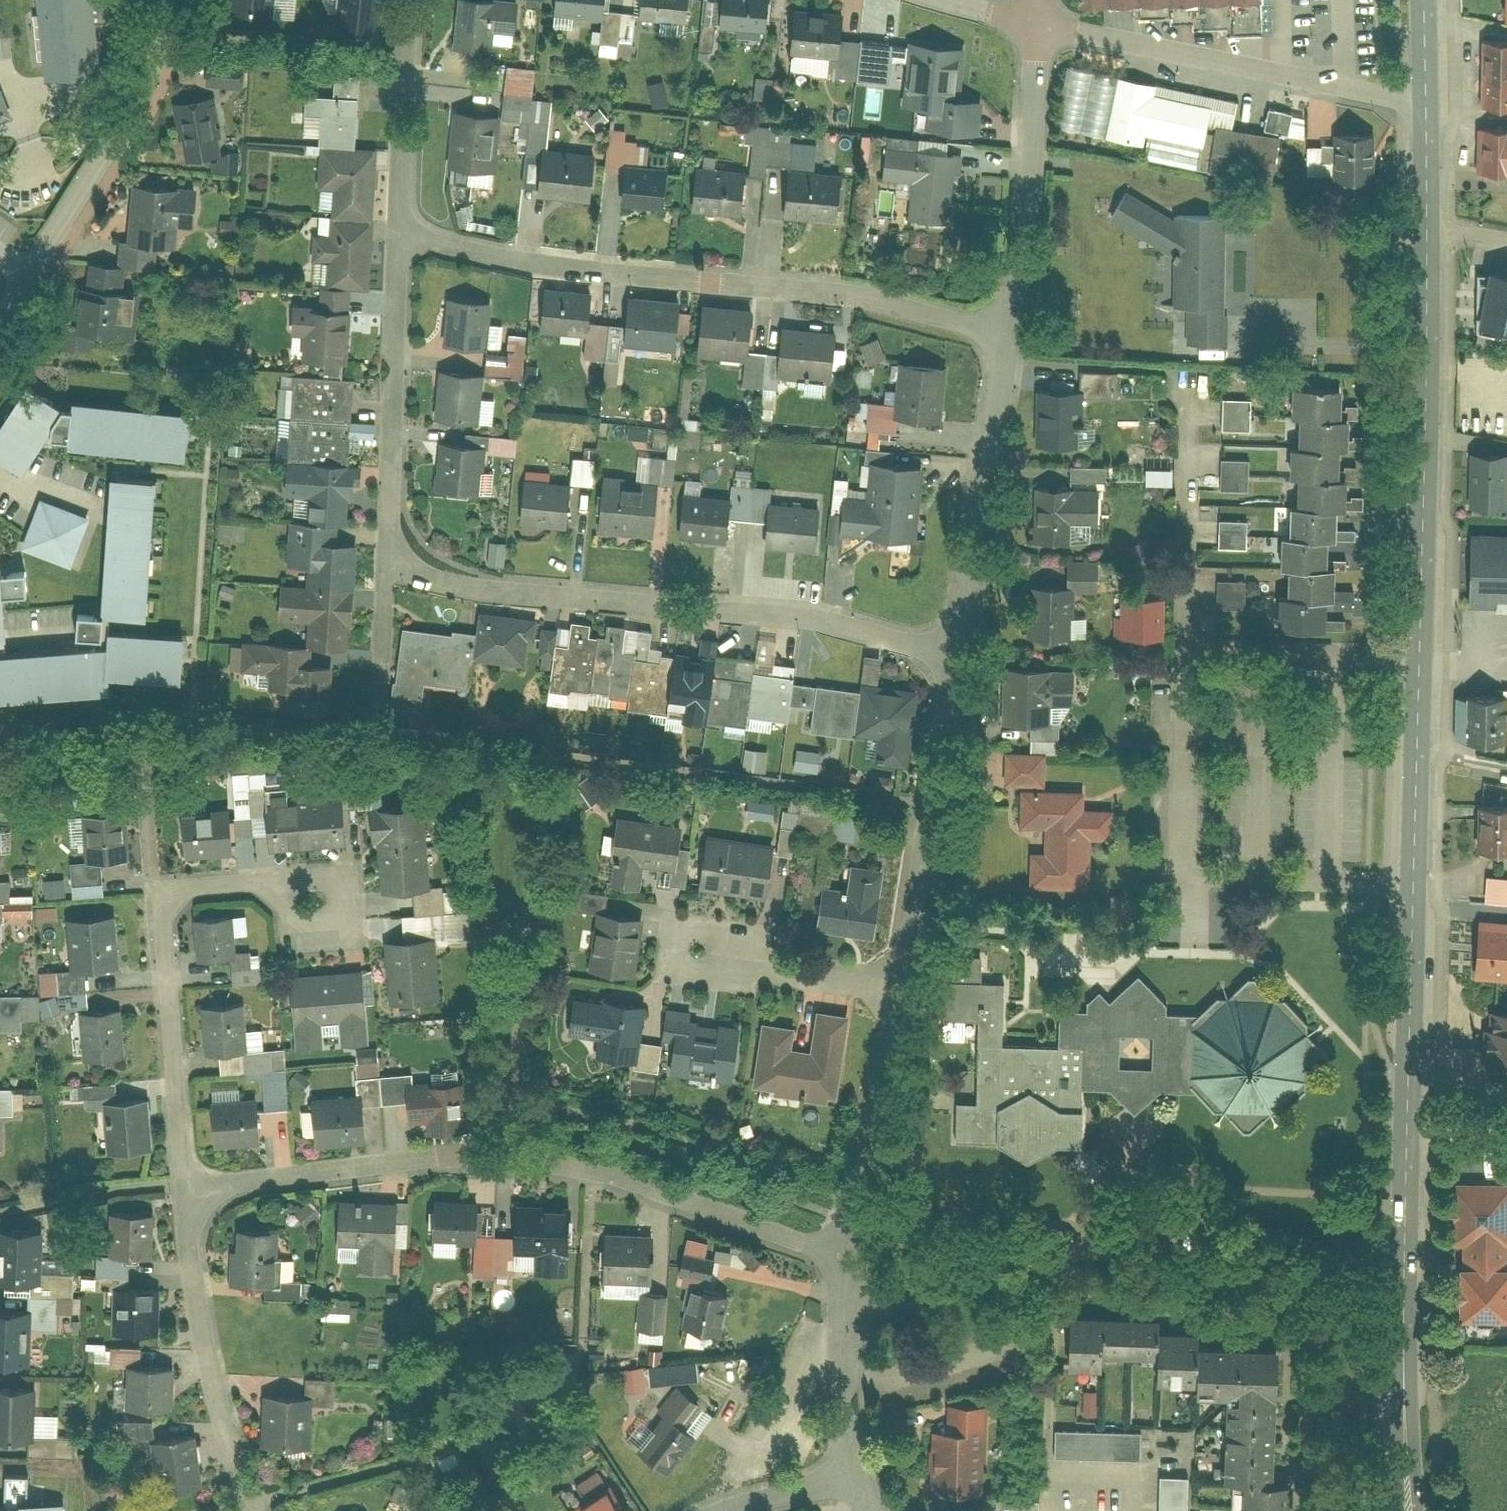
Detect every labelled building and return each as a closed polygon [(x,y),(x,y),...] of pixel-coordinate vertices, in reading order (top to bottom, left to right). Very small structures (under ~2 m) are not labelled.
[(43,75),(98,70),(95,46),(116,44),(113,8),(95,9),(94,0),(36,0),(43,75)] [(226,8),(294,16),(296,0),(227,0),(226,8)] [(332,37),(379,42),(384,0),(337,0),(332,37)] [(495,0),(458,0),(453,49),(493,53),(496,29),(514,31),(517,3),(495,0)] [(557,11),(603,17),(606,0),(559,0),(557,11)] [(641,13),(687,19),(690,0),(643,0),(641,13)] [(719,28),(760,34),(764,5),(730,0),(723,0),(719,28)] [(1079,4),(1133,2),(1133,18),(1192,16),(1192,28),(1226,27),(1227,35),(1262,33),(1261,0),(1079,0),(1079,4)] [(794,20),(791,47),(833,53),(830,75),(855,78),(860,44),(839,41),(841,26),(794,20)] [(1483,46),(1484,119),(1506,119),(1506,46),(1483,46)] [(962,56),(918,50),(911,109),(930,112),(927,131),(979,137),(983,105),(956,102),(962,56)] [(203,56),(201,83),(243,85),(245,58),(203,56)] [(1117,79),(1107,137),(1211,155),(1207,175),(1275,187),(1289,110),(1267,106),(1262,133),(1210,124),(1213,105),(1155,94),(1157,86),(1117,79)] [(9,118),(0,94),(0,121),(9,118)] [(331,197),(331,222),(373,223),(375,151),(353,150),(360,103),(306,96),(304,114),(322,116),(320,149),(317,193),(331,197)] [(206,102),(172,108),(182,162),(207,157),(211,175),(233,176),(234,155),(215,153),(206,102)] [(554,106),(532,103),(525,156),(545,159),(541,191),(591,197),(596,158),(548,152),(554,106)] [(504,117),(459,114),(455,170),(500,173),(504,117)] [(1479,128),(1477,183),(1506,184),(1506,129),(1479,128)] [(692,167),(690,213),(743,215),(745,177),(769,178),(771,130),(748,129),(747,154),(754,154),(753,170),(692,167)] [(791,179),(787,222),(842,226),(846,173),(815,171),(817,148),(795,147),(797,132),(771,130),(769,178),(791,179)] [(625,178),(623,206),(666,209),(669,176),(637,173),(639,150),(624,149),(626,132),(610,131),(606,176),(625,178)] [(1341,184),(1378,184),(1377,134),(1340,135),(1341,184)] [(960,157),(885,150),(883,179),(912,182),(909,220),(954,224),(960,157)] [(120,239),(118,265),(126,265),(155,267),(157,245),(172,246),(174,224),(191,225),(193,198),(175,197),(176,183),(132,179),(128,240),(120,239)] [(1128,187),(1108,217),(1176,262),(1175,305),(1190,305),(1190,344),(1226,344),(1227,213),(1176,212),(1176,219),(1128,187)] [(331,259),(330,287),(371,289),(373,223),(331,222),(330,240),(316,239),(315,259),(331,259)] [(1492,260),(1480,317),(1475,338),(1497,343),(1500,329),(1506,331),(1506,263),(1492,260)] [(63,321),(61,354),(87,356),(88,335),(108,336),(107,346),(134,348),(137,319),(122,318),(126,265),(118,265),(88,262),(86,286),(79,285),(76,322),(63,321)] [(547,293),(544,332),(587,336),(585,357),(604,359),(608,314),(595,313),(596,298),(547,293)] [(489,302),(454,299),(449,343),(485,347),(489,302)] [(675,308),(628,303),(623,348),(670,353),(675,308)] [(291,310),(290,332),(309,332),(308,366),(346,367),(349,312),(291,310)] [(752,320),(703,316),(700,359),(744,362),(742,394),(764,393),(767,353),(750,350),(752,320)] [(836,337),(786,334),(785,355),(767,353),(764,393),(781,395),(782,376),(833,380),(836,337)] [(943,371),(893,368),(891,401),(872,399),(870,429),(900,430),(901,416),(940,418),(943,371)] [(483,379),(442,376),(438,420),(480,424),(483,379)] [(293,378),(288,456),(345,460),(350,382),(293,378)] [(1348,389),(1297,386),(1296,412),(1305,412),(1303,446),(1294,445),(1293,474),(1306,475),(1305,505),(1297,504),(1296,533),(1291,533),(1289,564),(1288,596),(1286,625),(1335,628),(1336,596),(1351,597),(1352,568),(1337,567),(1338,537),(1353,537),(1355,504),(1356,474),(1346,474),(1347,446),(1357,446),(1359,415),(1347,414),(1348,389)] [(0,440),(0,453),(27,470),(66,409),(33,388),(0,440)] [(1080,395),(1039,393),(1037,444),(1077,446),(1080,395)] [(194,410),(89,400),(85,447),(189,457),(194,410)] [(1221,429),(1247,429),(1247,400),(1221,400),(1221,429)] [(443,444),(438,490),(474,493),(478,455),(510,458),(512,440),(483,437),(482,447),(443,444)] [(1472,446),(1471,505),(1506,506),(1506,446),(1472,446)] [(870,500),(845,499),(844,536),(921,539),(924,463),(871,461),(870,500)] [(1224,489),(1251,489),(1251,461),(1224,461),(1224,489)] [(355,468),(288,465),(287,496),(312,497),(312,520),(353,522),(355,468)] [(528,483),(524,519),(576,524),(580,489),(592,490),(594,468),(574,466),(572,488),(528,483)] [(604,485),(599,533),(646,538),(652,486),(666,487),(668,470),(640,467),(637,488),(604,485)] [(163,481),(112,480),(109,617),(81,616),(81,636),(110,637),(116,621),(160,621),(163,481)] [(1103,486),(1032,486),(1032,545),(1073,545),(1073,525),(1103,525),(1103,486)] [(767,547),(816,551),(819,511),(773,507),(774,492),(738,489),(737,505),(735,520),(769,523),(767,547)] [(735,520),(737,505),(689,500),(685,534),(733,540),(735,520)] [(43,502),(26,553),(78,570),(95,519),(43,502)] [(1221,548),(1248,548),(1248,519),(1221,519),(1221,548)] [(319,527),(291,525),(289,562),(311,564),(309,589),(356,592),(360,545),(318,542),(319,527)] [(1469,528),(1469,601),(1469,605),(1506,605),(1506,529),(1469,528)] [(1030,589),(1030,633),(1068,633),(1068,596),(1100,595),(1100,568),(1072,568),(1072,589),(1030,589)] [(0,572),(0,581),(1,594),(28,592),(26,569),(0,572)] [(1218,607),(1245,607),(1245,579),(1218,579),(1218,607)] [(309,589),(280,587),(278,621),(305,623),(304,647),(307,647),(353,650),(356,592),(309,589)] [(1112,614),(1112,634),(1164,634),(1164,597),(1127,597),(1127,614),(1112,614)] [(484,615),(478,665),(520,670),(523,642),(532,643),(535,621),(484,615)] [(795,704),(797,682),(753,676),(755,661),(653,648),(649,633),(560,624),(553,692),(630,700),(622,711),(742,726),(743,713),(793,719),(795,704)] [(475,639),(406,630),(394,722),(420,726),(424,687),(468,692),(475,639)] [(0,659),(0,708),(124,704),(124,679),(190,677),(189,638),(119,640),(120,655),(32,658),(0,659)] [(304,647),(250,643),(247,673),(272,675),(271,687),(291,689),(289,714),(330,717),(334,669),(305,667),(307,647),(304,647)] [(237,647),(211,646),(210,677),(236,678),(237,647)] [(1071,668),(1005,667),(1005,721),(1052,722),(1052,703),(1070,703),(1071,668)] [(858,739),(864,691),(797,682),(795,704),(817,707),(814,734),(858,739)] [(1455,688),(1456,736),(1503,735),(1502,688),(1455,688)] [(916,699),(864,691),(858,739),(878,740),(876,752),(875,762),(906,766),(916,699)] [(1044,759),(1011,759),(1010,787),(1023,787),(1022,827),(1052,828),(1052,851),(1029,851),(1028,892),(1092,893),(1093,845),(1116,846),(1116,809),(1089,808),(1089,791),(1044,791),(1044,759)] [(1478,797),(1478,846),(1506,847),(1506,797),(1478,797)] [(346,799),(265,803),(267,849),(290,848),(317,846),(348,845),(346,799)] [(422,806),(372,811),(380,894),(430,889),(422,806)] [(233,813),(179,816),(182,858),(236,854),(233,813)] [(126,814),(82,818),(86,862),(130,858),(126,814)] [(615,815),(609,856),(617,857),(614,884),(624,885),(647,888),(649,866),(676,869),(682,823),(615,815)] [(773,845),(706,836),(699,887),(766,896),(773,845)] [(851,890),(823,886),(818,931),(873,937),(881,871),(854,868),(851,890)] [(1486,872),(1485,898),(1506,898),(1506,872),(1486,872)] [(647,915),(592,910),(587,972),(642,977),(647,915)] [(1477,915),(1473,971),(1506,974),(1506,917),(1477,915)] [(117,917),(68,922),(72,972),(122,968),(117,917)] [(235,917),(193,920),(196,959),(238,956),(235,917)] [(433,938),(384,942),(389,1004),(438,1000),(433,938)] [(1177,1021),(1194,1007),(1155,1007),(1156,995),(1129,966),(1099,993),(1088,982),(1078,992),(1077,1002),(1049,1003),(1048,1037),(992,1035),(993,973),(971,974),(972,948),(937,948),(937,972),(929,973),(927,1035),(966,1036),(964,1137),(988,1135),(1016,1157),(1048,1140),(1072,1140),(1074,1084),(1096,1084),(1124,1108),(1151,1089),(1190,1087),(1176,1073),(1177,1021)] [(1177,1021),(1176,1073),(1190,1087),(1235,1129),(1323,1049),(1242,964),(1194,1007),(1177,1021)] [(363,970),(290,976),(293,1014),(296,1051),(325,1048),(323,1022),(342,1020),(343,1044),(368,1042),(363,970)] [(603,1002),(574,997),(568,1033),(599,1038),(596,1055),(639,1062),(648,1006),(604,998),(603,1002)] [(243,1003),(199,1007),(203,1051),(247,1047),(243,1003)] [(690,1012),(668,1008),(663,1044),(674,1045),(670,1074),(733,1083),(741,1025),(717,1021),(717,1026),(689,1022),(690,1012)] [(123,1010),(79,1016),(82,1058),(127,1057),(123,1010)] [(1506,1065),(1506,1010),(1486,1010),(1485,1065),(1506,1065)] [(853,1017),(822,1013),(817,1051),(794,1048),(798,1022),(761,1017),(751,1092),(841,1104),(853,1017)] [(452,1082),(406,1084),(409,1124),(427,1123),(428,1137),(469,1134),(467,1099),(453,1100),(452,1082)] [(361,1093),(311,1097),(313,1119),(314,1145),(364,1141),(361,1093)] [(256,1096),(212,1099),(214,1144),(259,1141),(256,1096)] [(104,1101),(109,1153),(151,1148),(146,1097),(104,1101)] [(1458,1307),(1506,1308),(1506,1177),(1457,1177),(1457,1206),(1457,1234),(1464,1234),(1463,1259),(1458,1259),(1458,1307)] [(410,1200),(339,1198),(338,1259),(356,1259),(356,1274),(400,1274),(401,1244),(410,1244),(410,1200)] [(477,1200),(430,1200),(430,1244),(478,1243),(477,1200)] [(574,1204),(514,1203),(514,1251),(573,1252),(574,1204)] [(157,1214),(114,1213),(110,1257),(113,1257),(152,1256),(157,1214)] [(0,1226),(0,1248),(1,1248),(0,1279),(40,1280),(41,1226),(0,1226)] [(237,1250),(229,1250),(230,1285),(280,1284),(279,1229),(237,1229),(237,1250)] [(653,1239),(604,1236),(601,1283),(650,1286),(653,1239)] [(731,1292),(688,1286),(682,1323),(726,1330),(731,1292)] [(163,1290),(112,1290),(113,1333),(162,1334),(163,1290)] [(30,1364),(30,1314),(0,1314),(0,1364),(30,1364)] [(1075,1318),(1073,1367),(1115,1369),(1115,1356),(1150,1357),(1149,1389),(1202,1391),(1201,1398),(1231,1399),(1228,1482),(1251,1483),(1250,1510),(1296,1510),(1297,1486),(1282,1485),(1287,1350),(1198,1347),(1199,1334),(1160,1332),(1161,1321),(1075,1318)] [(176,1368),(128,1367),(127,1410),(175,1407),(176,1368)] [(664,1417),(641,1448),(671,1473),(698,1432),(684,1420),(702,1402),(674,1386),(655,1411),(664,1417)] [(0,1392),(0,1443),(32,1443),(33,1392),(0,1392)] [(264,1395),(265,1443),(312,1445),(315,1396),(264,1395)] [(929,1490),(984,1493),(990,1406),(946,1403),(944,1429),(933,1428),(929,1490)] [(1139,1433),(1055,1432),(1054,1461),(1139,1462),(1139,1433)] [(198,1435),(150,1441),(161,1492),(204,1485),(198,1435)] [(1160,1510),(1192,1510),(1193,1479),(1162,1477),(1160,1510)] [(610,1484),(577,1510),(632,1510),(610,1484)] [(31,1502),(31,1510),(66,1510),(66,1501),(31,1502)]
